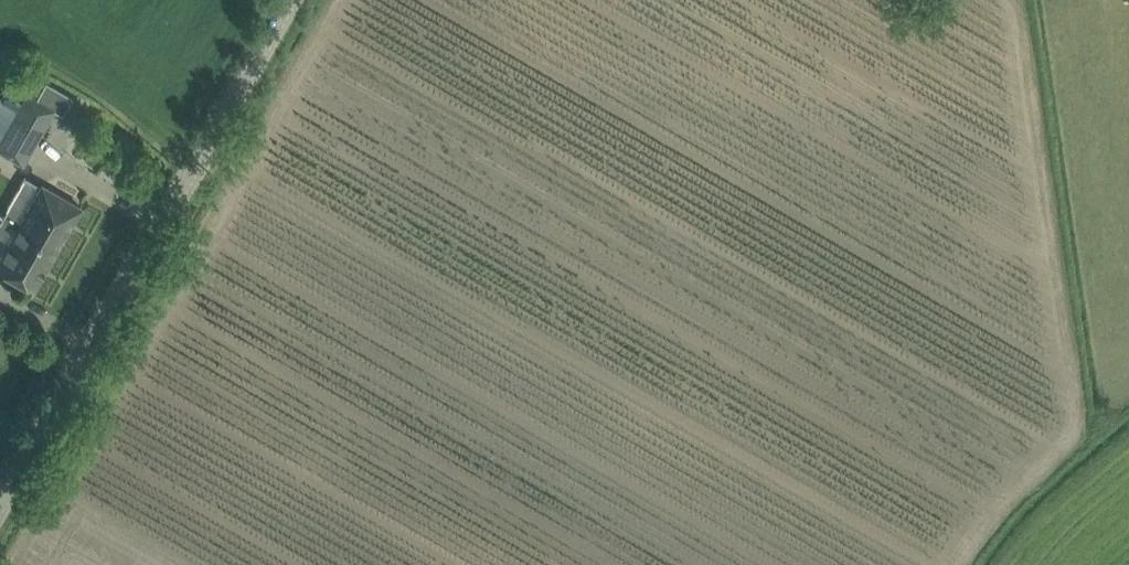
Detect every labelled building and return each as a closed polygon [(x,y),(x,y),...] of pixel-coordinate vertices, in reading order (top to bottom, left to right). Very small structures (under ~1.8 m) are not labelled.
[(40,99),(28,92),(20,106),(0,141),(0,149),(24,163),(55,107),(40,99)] [(0,257),(0,267),(34,287),(81,206),(42,183),(0,257)]
